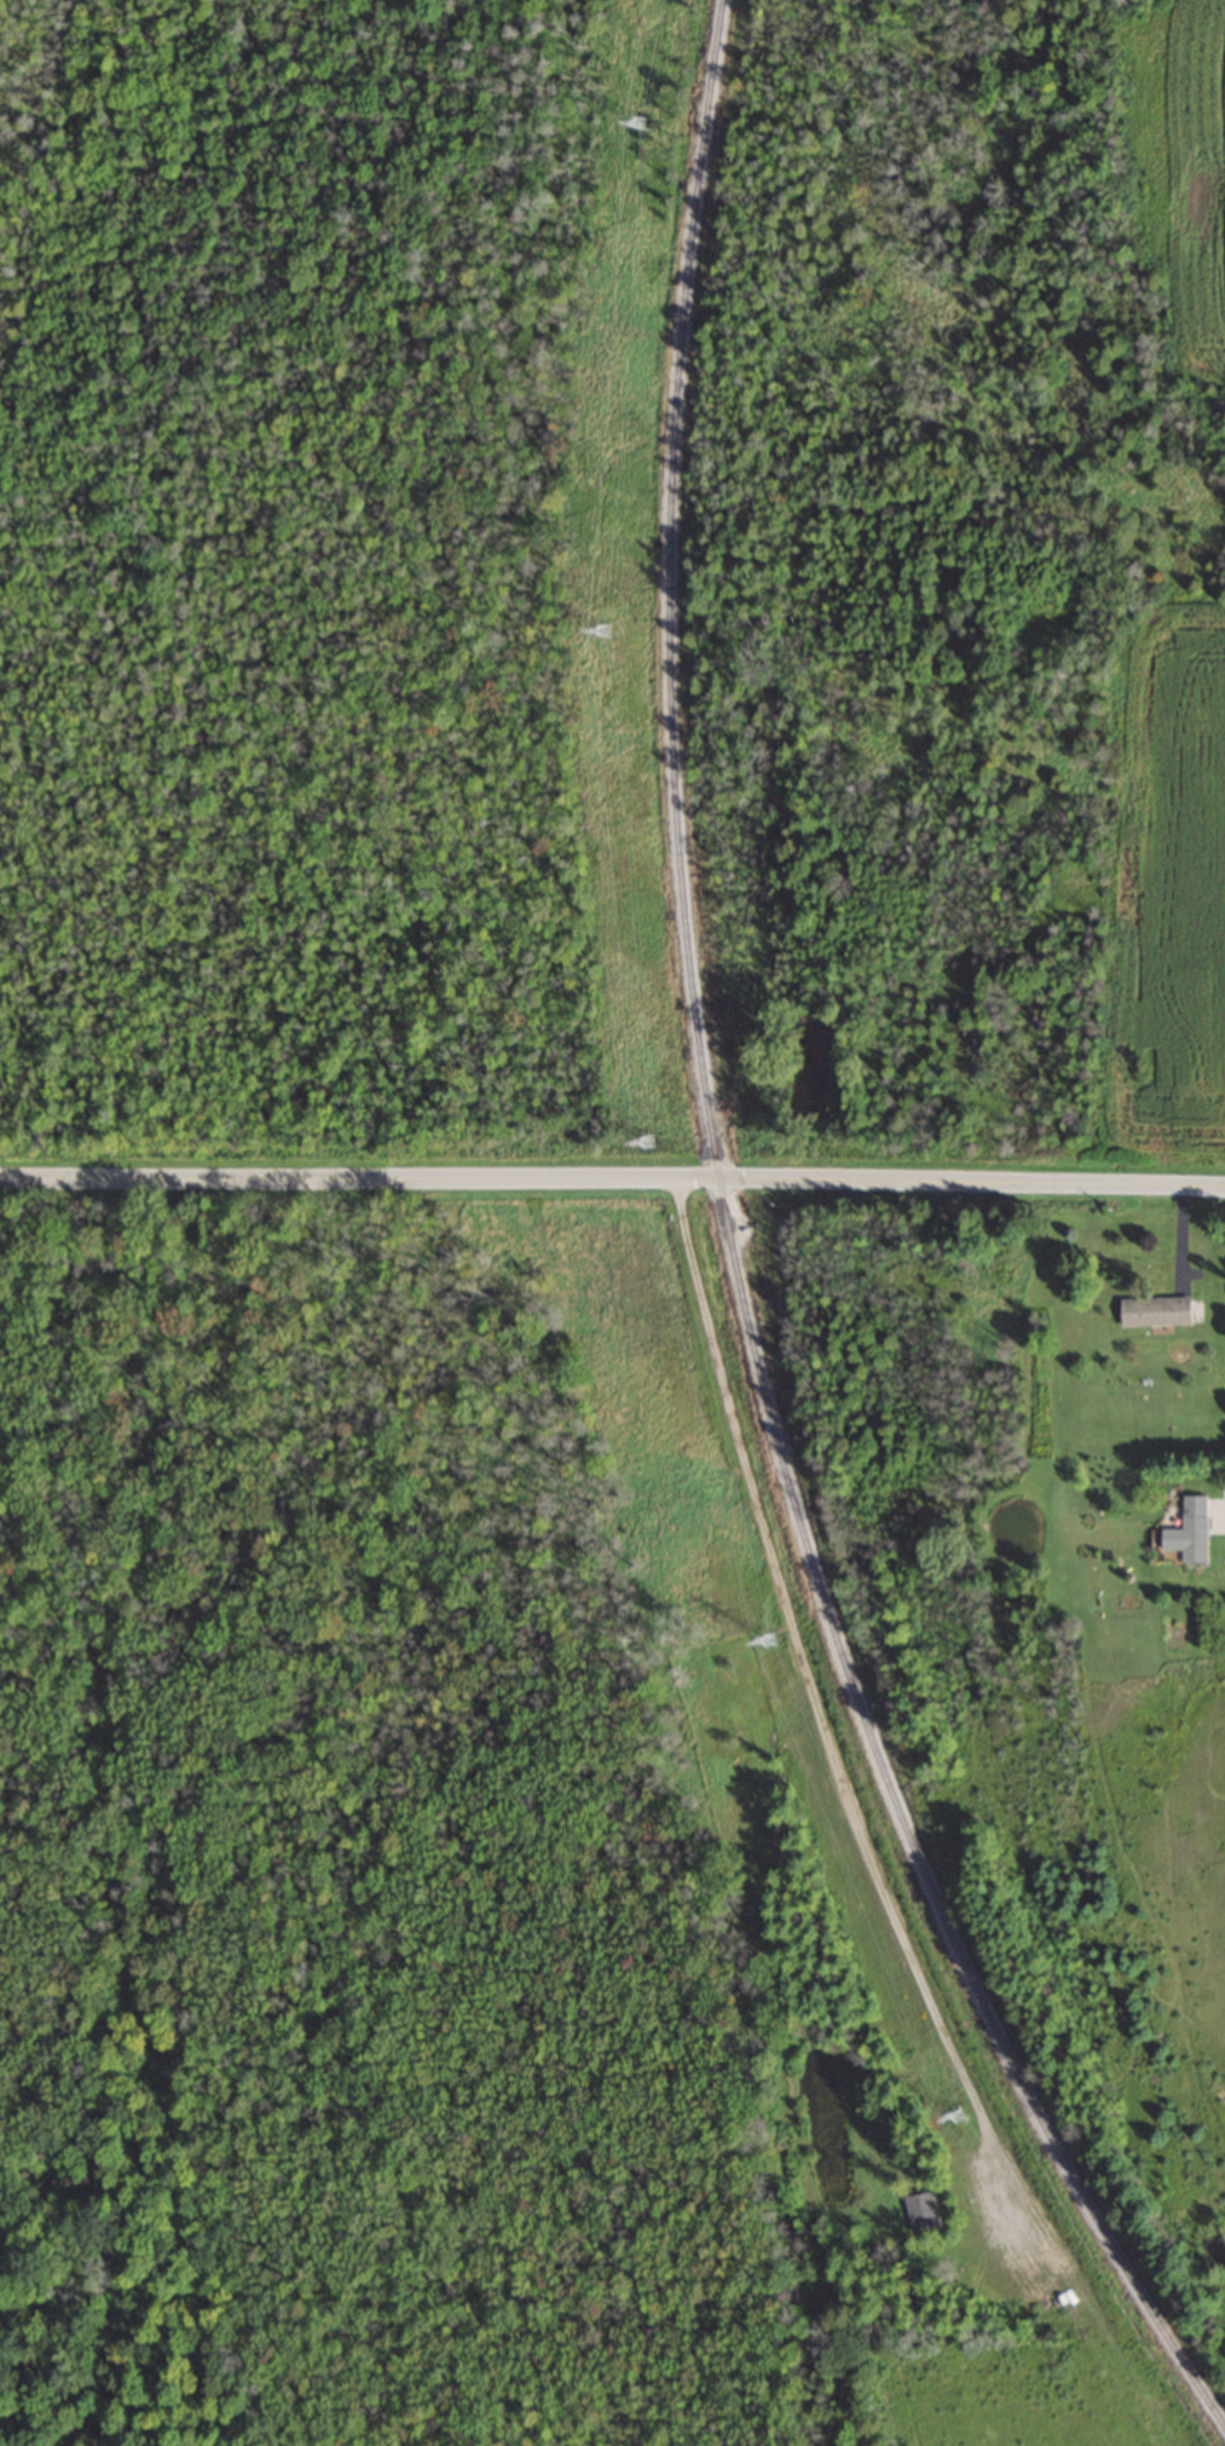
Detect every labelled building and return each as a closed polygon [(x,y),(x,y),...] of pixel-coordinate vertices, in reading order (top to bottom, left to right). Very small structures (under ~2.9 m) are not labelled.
[(1123,1324),(1197,1324),(1197,1295),(1123,1296),(1123,1324)] [(1220,1485),(1220,1494),(1185,1494),(1185,1527),(1165,1527),(1165,1547),(1186,1547),(1186,1561),(1211,1561),(1211,1531),(1224,1531),(1224,1485),(1220,1485)] [(912,2231),(940,2223),(931,2187),(902,2194),(912,2231)]
